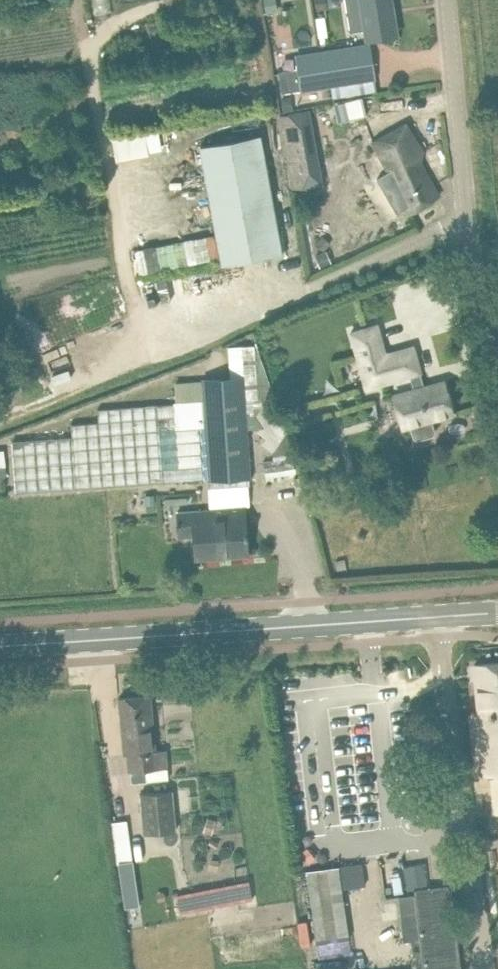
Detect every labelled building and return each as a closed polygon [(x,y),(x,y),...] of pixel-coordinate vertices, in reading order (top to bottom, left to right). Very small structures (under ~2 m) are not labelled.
[(371,38),(396,34),(390,0),(365,0),(371,38)] [(303,93),(332,88),(334,96),(377,89),(376,80),(378,80),(372,44),(297,57),(303,93)] [(338,121),(364,115),(360,98),(334,105),(338,121)] [(406,124),(389,134),(371,144),(394,184),(394,185),(409,212),(439,195),(416,156),(423,151),(406,124)] [(145,125),(113,131),(118,159),(151,152),(145,125)] [(319,169),(311,127),(284,132),(291,173),(319,169)] [(261,135),(201,146),(222,264),(283,254),(261,135)] [(382,177),(373,180),(381,202),(391,198),(382,177)] [(326,250),(315,255),(320,267),(331,262),(326,250)] [(377,324),(351,332),(366,387),(410,375),(414,389),(394,395),(403,427),(410,426),(413,437),(417,440),(433,435),(435,431),(432,419),(453,413),(444,381),(424,386),(413,346),(385,354),(377,324)] [(243,366),(244,379),(204,381),(205,400),(210,479),(210,481),(252,478),(249,428),(255,428),(267,437),(263,443),(273,451),(274,460),(294,457),(256,341),(229,349),(229,367),(243,366)] [(17,493),(210,479),(205,400),(198,401),(198,394),(179,396),(179,402),(174,402),(174,404),(99,409),(100,423),(72,425),(73,437),(13,441),(17,493)] [(154,494),(145,494),(145,504),(154,503),(154,494)] [(211,520),(211,513),(178,515),(179,536),(195,535),(196,557),(247,553),(246,537),(248,537),(248,532),(247,517),(211,520)] [(474,664),(479,714),(497,712),(497,662),(474,664)] [(119,697),(121,717),(124,754),(129,754),(130,771),(132,771),(134,784),(148,782),(147,770),(167,769),(165,749),(155,750),(150,694),(119,697)] [(479,714),(471,715),(476,774),(497,772),(497,712),(479,714)] [(142,793),(145,833),(177,831),(174,790),(142,793)] [(128,820),(114,822),(120,864),(134,862),(128,820)] [(340,859),(306,864),(316,936),(350,932),(340,859)] [(358,863),(344,864),(345,884),(359,883),(358,863)] [(249,880),(178,894),(182,913),(253,899),(249,880)] [(413,883),(414,888),(401,890),(405,937),(413,937),(414,949),(424,948),(425,968),(463,968),(456,880),(413,883)]
